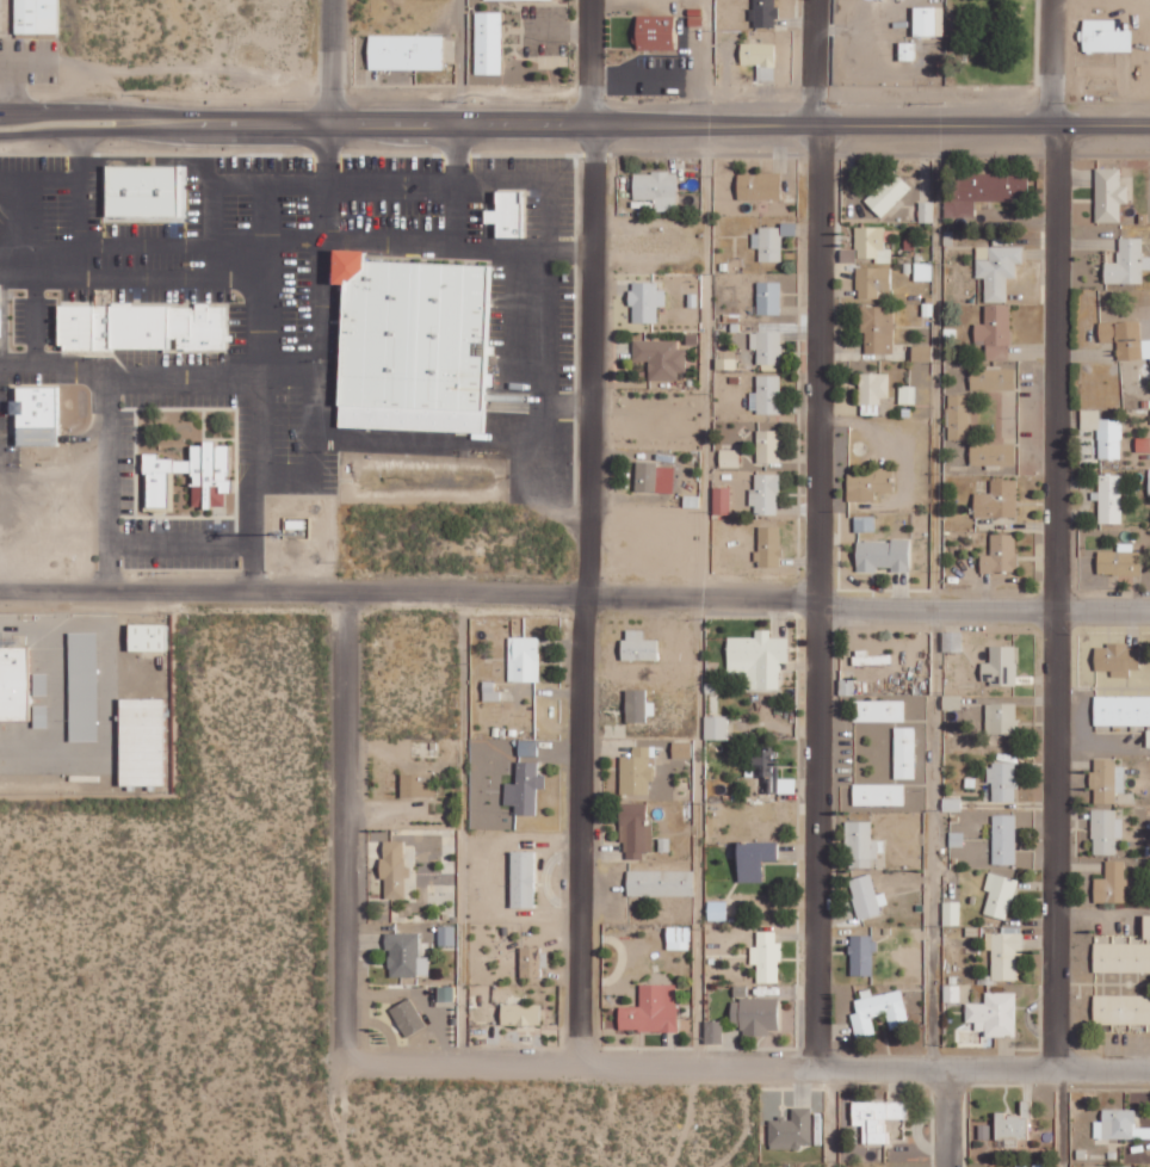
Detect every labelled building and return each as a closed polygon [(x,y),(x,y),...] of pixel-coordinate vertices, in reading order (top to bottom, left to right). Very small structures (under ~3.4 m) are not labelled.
[(57,34),(57,0),(14,0),(15,34),(57,34)] [(753,28),(776,27),(776,0),(753,0),(753,28)] [(1084,15),(1102,14),(1102,5),(1084,5),(1084,15)] [(944,36),(943,7),(913,8),(914,36),(944,36)] [(674,16),(637,16),(636,50),(674,50),(674,16)] [(476,75),(501,74),(500,20),(492,20),(492,17),(475,17),(476,75)] [(1132,52),(1132,31),(1115,31),(1116,21),(1083,20),(1082,52),(1132,52)] [(368,70),(442,71),(443,37),(368,36),(368,70)] [(775,44),(741,43),(740,65),(774,66),(775,44)] [(186,166),(105,167),(106,219),(187,218),(186,166)] [(1128,203),(1127,185),(1120,186),(1120,168),(1095,168),(1095,222),(1120,222),(1120,203),(1128,203)] [(865,200),(882,218),(912,188),(895,170),(865,200)] [(633,199),(655,199),(655,209),(677,210),(677,173),(633,172),(633,199)] [(737,173),(737,198),(779,198),(780,174),(737,173)] [(1028,201),(1028,174),(957,174),(957,191),(965,191),(965,200),(1028,201)] [(496,191),(496,211),(485,211),(485,221),(497,222),(496,237),(520,237),(521,192),(496,191)] [(919,202),(919,222),(933,222),(933,202),(919,202)] [(891,249),(884,249),(885,227),(857,226),(856,257),(875,257),(875,262),(890,262),(891,249)] [(781,262),(781,229),(752,229),(751,248),(759,248),(759,262),(781,262)] [(1143,269),(1149,270),(1149,256),(1143,256),(1143,238),(1118,237),(1118,262),(1105,262),(1104,283),(1143,283),(1143,269)] [(1022,247),(977,247),(977,278),(985,278),(985,302),(1007,302),(1007,277),(1017,277),(1017,263),(1022,263),(1022,247)] [(488,266),(364,260),(364,251),(333,250),(331,283),(344,284),(343,317),(353,317),(353,327),(361,327),(361,334),(350,334),(348,374),(341,374),(339,426),(484,432),(486,386),(492,386),(493,374),(484,373),(488,266)] [(889,289),(890,268),(857,267),(856,298),(878,299),(879,289),(889,289)] [(657,282),(631,282),(630,322),(657,322),(657,306),(666,306),(666,290),(657,290),(657,282)] [(757,314),(780,315),(781,282),(758,282),(757,314)] [(59,307),(60,335),(80,335),(80,319),(97,318),(105,318),(105,324),(96,324),(96,328),(110,328),(110,347),(172,346),(173,350),(227,348),(226,305),(196,306),(196,305),(104,307),(103,306),(59,307)] [(985,305),(985,324),(974,324),(975,341),(986,341),(986,360),(1010,359),(1009,305),(985,305)] [(892,306),(863,307),(864,354),(893,353),(892,306)] [(1141,340),(1140,321),(1099,322),(1100,341),(1117,340),(1118,359),(1149,358),(1149,339),(1141,340)] [(780,332),(751,332),(750,349),(757,349),(757,369),(780,369),(780,332)] [(648,380),(677,380),(677,372),(685,372),(685,348),(677,348),(678,340),(633,340),(633,360),(649,361),(648,380)] [(911,360),(931,361),(932,346),(912,345),(911,360)] [(971,389),(1015,390),(1015,368),(971,368),(971,389)] [(889,373),(859,374),(860,405),(880,404),(880,398),(889,398),(889,373)] [(781,376),(757,375),(757,393),(750,393),(750,413),(780,413),(781,376)] [(16,388),(16,401),(9,401),(9,414),(16,414),(16,445),(57,445),(57,388),(16,388)] [(970,395),(947,395),(947,440),(969,440),(970,395)] [(996,414),(1006,422),(1014,413),(1004,404),(996,414)] [(1098,459),(1121,459),(1122,419),(1100,419),(1100,410),(1082,410),(1081,429),(1098,429),(1098,459)] [(780,463),(780,430),(757,430),(757,463),(780,463)] [(1014,464),(1014,444),(970,445),(970,465),(1014,464)] [(720,467),(739,467),(740,450),(720,450),(720,467)] [(635,491),(674,492),(675,465),(636,463),(635,491)] [(874,500),(874,492),(890,492),(889,471),(847,472),(848,501),(874,500)] [(779,475),(755,474),(755,490),(750,490),(749,505),(755,505),(755,515),(778,515),(779,475)] [(1122,523),(1122,474),(1099,474),(1098,523),(1122,523)] [(193,486),(192,506),(202,507),(202,494),(211,494),(210,506),(223,506),(223,489),(228,489),(228,481),(217,480),(216,489),(202,488),(202,487),(193,486)] [(1018,480),(991,480),(991,493),(974,493),(974,517),(1017,518),(1018,480)] [(730,487),(713,488),(713,514),(730,514),(730,487)] [(874,532),(875,517),(855,516),(854,531),(874,532)] [(779,567),(781,527),(758,526),(757,566),(779,567)] [(981,555),(980,573),(1016,573),(1017,535),(991,534),(991,555),(981,555)] [(909,542),(857,541),(856,572),(875,572),(876,570),(908,570),(909,542)] [(1098,574),(1141,575),(1141,551),(1098,551),(1098,574)] [(127,649),(167,650),(168,623),(128,622),(127,649)] [(658,659),(658,638),(644,638),(644,629),(623,629),(622,659),(658,659)] [(728,671),(746,671),(747,688),(779,688),(779,662),(787,662),(787,637),(770,637),(770,629),(755,629),(755,636),(727,637),(728,671)] [(943,651),(962,651),(962,631),(942,631),(943,651)] [(69,741),(97,741),(96,632),(68,632),(69,741)] [(539,681),(538,636),(508,637),(509,681),(539,681)] [(1139,668),(1139,647),(1128,647),(1128,642),(1106,642),(1106,646),(1095,646),(1094,669),(1111,669),(1111,676),(1129,676),(1129,668),(1139,668)] [(981,662),(982,683),(1016,683),(1016,645),(989,645),(990,662),(981,662)] [(27,719),(27,646),(0,646),(0,719),(27,719)] [(854,665),(874,665),(874,654),(854,654),(854,665)] [(646,721),(646,688),(625,689),(626,721),(646,721)] [(1149,725),(1149,696),(1094,694),(1094,724),(1149,725)] [(120,784),(164,784),(162,697),(118,698),(120,784)] [(904,700),(853,699),(853,721),(904,721),(904,700)] [(1016,703),(986,702),(986,732),(1015,733),(1016,703)] [(704,739),(728,739),(728,716),(705,715),(704,739)] [(915,727),(894,727),(895,778),(916,778),(915,727)] [(672,759),(692,758),(691,741),(671,741),(672,759)] [(621,755),(620,794),(649,795),(651,746),(633,745),(633,756),(621,755)] [(773,775),(773,749),(754,748),(753,775),(773,775)] [(1094,802),(1115,802),(1115,792),(1124,792),(1125,765),(1116,765),(1116,758),(1094,758),(1094,771),(1089,770),(1089,789),(1094,789),(1094,802)] [(505,783),(504,804),(515,805),(515,814),(535,814),(536,788),(544,788),(545,776),(537,776),(537,762),(517,761),(516,783),(505,783)] [(988,783),(992,783),(992,801),(1016,801),(1016,763),(988,762),(988,783)] [(401,773),(400,795),(436,796),(437,774),(401,773)] [(904,784),(853,784),(853,805),(904,805),(904,784)] [(621,858),(643,858),(643,851),(652,851),(651,824),(645,824),(645,803),(621,803),(621,858)] [(1115,854),(1115,838),(1122,838),(1122,818),(1115,818),(1115,809),(1092,809),(1092,854),(1115,854)] [(993,865),(1015,864),(1015,814),(992,814),(993,865)] [(871,821),(847,821),(846,867),(871,867),(872,856),(881,857),(881,840),(871,840),(871,821)] [(380,879),(384,879),(384,898),(403,898),(405,841),(382,840),(380,879)] [(762,881),(762,860),(777,860),(777,841),(737,842),(738,881),(762,881)] [(510,907),(534,907),(535,850),(511,850),(510,907)] [(1125,860),(1105,860),(1105,878),(1094,878),(1094,901),(1124,902),(1125,860)] [(694,869),(627,870),(627,895),(694,895),(694,869)] [(1017,879),(989,872),(984,890),(990,891),(984,913),(1007,919),(1017,879)] [(876,894),(871,873),(848,879),(859,920),(881,915),(879,906),(887,904),(884,892),(876,894)] [(707,920),(726,920),(726,901),(707,901),(707,920)] [(960,925),(960,901),(942,901),(943,925),(960,925)] [(689,950),(690,926),(667,926),(666,949),(689,950)] [(757,964),(757,982),(779,983),(780,941),(775,941),(776,931),(758,931),(758,946),(750,946),(750,964),(757,964)] [(419,933),(384,932),(384,950),(388,950),(388,975),(428,976),(428,957),(418,957),(419,933)] [(1023,933),(986,932),(985,949),(992,950),(992,980),(1017,980),(1018,954),(1022,954),(1023,933)] [(850,975),(873,976),(874,935),(851,935),(850,975)] [(1149,972),(1149,943),(1094,942),(1093,971),(1149,972)] [(539,946),(519,947),(520,977),(540,976),(539,946)] [(619,1006),(618,1031),(676,1031),(677,984),(639,983),(639,1006),(619,1006)] [(959,1002),(960,985),(944,985),(943,1001),(959,1002)] [(856,998),(859,1012),(865,1011),(866,1017),(875,1015),(873,1006),(883,1005),(884,1011),(893,1010),(894,1014),(905,1012),(901,991),(856,998)] [(1016,992),(985,992),(985,1003),(965,1003),(965,1022),(975,1022),(975,1031),(985,1031),(985,1036),(1015,1036),(1016,992)] [(1094,994),(1093,1023),(1149,1024),(1149,995),(1094,994)] [(425,1026),(410,998),(390,1008),(405,1036),(425,1026)] [(777,1031),(778,999),(732,998),(731,1030),(777,1031)] [(540,1025),(540,1005),(501,1004),(500,1024),(540,1025)] [(722,1021),(705,1020),(704,1043),(722,1043),(722,1021)] [(769,1118),(769,1147),(811,1147),(811,1108),(791,1107),(791,1118),(769,1118)] [(1094,1121),(1094,1137),(1136,1138),(1137,1109),(1102,1108),(1102,1121),(1094,1121)] [(996,1138),(1028,1138),(1027,1114),(996,1115),(996,1138)] [(867,1141),(885,1142),(886,1119),(868,1118),(867,1141)] [(990,1125),(978,1125),(979,1139),(990,1139),(990,1125)]
